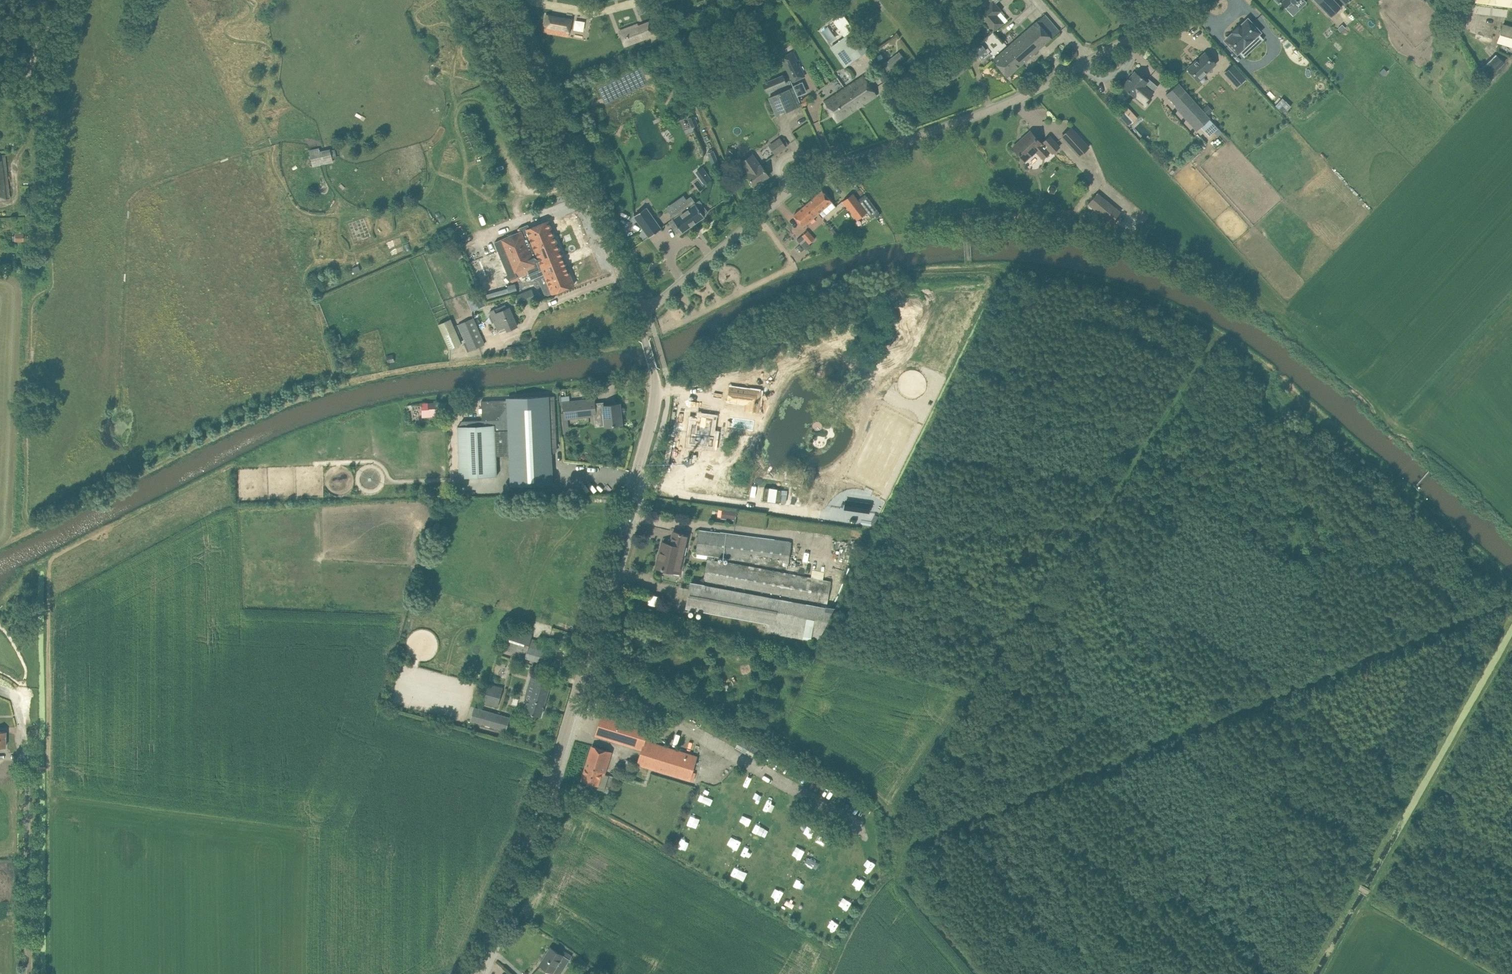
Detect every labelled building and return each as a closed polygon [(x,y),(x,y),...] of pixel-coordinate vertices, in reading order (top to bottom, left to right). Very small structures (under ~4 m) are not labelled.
[(994,32),(1005,23),(998,15),(1002,11),(993,0),(992,0),(977,13),(994,32)] [(1331,17),(1341,7),(1335,0),(1315,0),(1331,17)] [(545,7),(545,23),(571,23),(571,7),(554,7),(545,7)] [(845,37),(830,47),(840,61),(845,67),(853,61),(863,53),(849,33),(855,29),(843,13),(833,20),(845,37)] [(1045,14),(1008,46),(1012,51),(1011,51),(1022,63),(1059,31),(1045,14)] [(1233,33),(1226,40),(1237,52),(1239,51),(1244,57),(1264,39),(1258,33),(1260,32),(1248,19),(1241,26),(1239,25),(1232,31),(1233,33)] [(637,23),(619,30),(619,31),(619,32),(625,48),(656,35),(650,20),(638,25),(637,23)] [(1511,46),(1511,27),(1503,24),(1498,42),(1511,46)] [(1012,51),(1008,46),(993,60),(1001,69),(1007,76),(1022,63),(1011,51),(1012,51)] [(793,51),(780,57),(793,82),(805,76),(799,63),(797,64),(796,61),(798,61),(793,51)] [(1205,52),(1188,69),(1199,81),(1206,74),(1205,73),(1216,64),(1205,52)] [(1496,54),(1479,71),(1488,79),(1505,62),(1496,54)] [(967,68),(960,58),(945,69),(952,79),(967,68)] [(1248,60),(1239,68),(1261,92),(1270,84),(1248,60)] [(1233,65),(1226,72),(1233,79),(1240,72),(1233,65)] [(1157,70),(1151,75),(1157,81),(1163,76),(1157,70)] [(1135,71),(1123,86),(1135,96),(1140,90),(1148,97),(1157,86),(1148,78),(1146,80),(1135,71)] [(783,74),(762,83),(766,92),(787,84),(783,74)] [(863,76),(845,88),(856,105),(861,102),(863,104),(876,96),(863,76)] [(1210,118),(1178,83),(1166,94),(1179,108),(1178,109),(1197,130),(1210,118)] [(856,105),(845,88),(824,102),(837,122),(858,108),(856,105)] [(797,107),(789,90),(770,99),(777,115),(797,107)] [(800,100),(804,106),(812,101),(809,95),(800,100)] [(1213,110),(1207,104),(1202,109),(1208,114),(1213,110)] [(1125,108),(1118,114),(1123,120),(1130,114),(1125,108)] [(693,115),(687,118),(691,127),(697,125),(693,115)] [(1079,155),(1089,147),(1071,128),(1062,136),(1079,155)] [(1030,131),(1013,146),(1025,160),(1034,152),(1041,159),(1051,151),(1053,153),(1059,146),(1050,136),(1042,144),(1030,131)] [(780,137),(769,145),(776,155),(787,147),(780,137)] [(313,166),(337,161),(334,147),(321,150),(320,147),(310,149),(313,166)] [(727,148),(725,157),(734,159),(736,150),(727,148)] [(713,150),(707,153),(714,170),(720,168),(713,150)] [(10,198),(5,155),(0,155),(0,199),(10,198)] [(757,158),(743,168),(755,185),(769,176),(757,158)] [(700,177),(705,183),(711,178),(707,172),(700,177)] [(808,202),(816,214),(822,209),(827,214),(836,206),(831,201),(832,201),(822,190),(808,202)] [(1088,204),(1105,217),(1114,206),(1098,193),(1088,204)] [(853,194),(843,201),(857,220),(864,214),(867,212),(872,218),(879,213),(867,197),(860,202),(853,194)] [(700,200),(696,203),(692,198),(670,214),(673,219),(669,222),(677,233),(681,230),(682,232),(705,216),(704,214),(708,212),(700,200)] [(816,214),(808,202),(794,215),(803,225),(816,214)] [(634,215),(649,237),(661,228),(646,207),(634,215)] [(574,285),(548,221),(530,228),(528,225),(519,228),(521,232),(495,242),(510,280),(528,272),(531,279),(545,274),(553,293),(574,285)] [(807,230),(798,238),(807,248),(810,245),(809,244),(815,239),(807,230)] [(24,241),(24,240),(26,240),(26,235),(23,235),(24,233),(15,233),(15,236),(13,236),(13,241),(15,241),(24,241)] [(486,300),(518,292),(515,283),(507,285),(508,288),(485,294),(486,300)] [(517,295),(521,306),(536,300),(532,289),(517,295)] [(468,298),(473,310),(485,305),(480,293),(468,298)] [(518,327),(509,307),(507,308),(505,305),(490,311),(498,330),(505,327),(507,332),(518,327)] [(473,317),(458,325),(466,342),(469,351),(485,344),(473,317)] [(462,343),(451,318),(438,324),(449,349),(462,343)] [(395,361),(393,354),(386,356),(387,363),(395,361)] [(351,357),(345,358),(349,369),(346,370),(347,374),(357,371),(356,367),(354,367),(351,357)] [(730,386),(729,397),(749,399),(748,407),(757,408),(759,389),(730,386)] [(558,451),(555,396),(508,398),(508,399),(482,400),(483,420),(462,421),(458,427),(457,427),(460,477),(497,476),(495,431),(510,430),(510,434),(499,434),(499,449),(497,450),(497,455),(511,455),(511,468),(512,484),(552,483),(552,467),(552,455),(558,451)] [(569,396),(560,396),(560,403),(563,402),(564,412),(561,413),(563,434),(567,433),(568,441),(570,441),(568,418),(591,416),(591,407),(596,407),(595,402),(594,398),(570,400),(569,396)] [(604,401),(595,402),(596,407),(596,415),(597,419),(605,418),(606,425),(622,424),(621,415),(619,415),(618,405),(620,404),(619,404),(604,405),(604,401)] [(691,431),(690,441),(712,444),(714,434),(709,434),(712,416),(701,415),(700,420),(697,419),(695,432),(691,431)] [(836,501),(834,511),(869,516),(872,504),(860,503),(860,505),(836,501)] [(736,510),(722,508),(721,518),(735,519),(736,510)] [(700,528),(696,552),(709,554),(708,560),(713,561),(714,555),(789,564),(792,540),(700,528)] [(662,541),(656,567),(666,569),(674,571),(681,573),(685,555),(683,555),(688,535),(683,534),(673,531),(670,543),(662,541)] [(708,560),(704,584),(827,607),(831,583),(713,561),(708,560)] [(691,582),(686,607),(766,621),(765,632),(817,641),(833,608),(827,607),(704,584),(691,582)] [(525,657),(548,664),(554,645),(531,638),(533,634),(509,627),(502,648),(525,655),(525,657)] [(529,697),(525,711),(541,716),(551,681),(532,676),(526,696),(529,697)] [(489,683),(484,703),(498,707),(503,687),(489,683)] [(472,720),(506,729),(509,717),(476,708),(472,720)] [(646,739),(649,727),(603,713),(596,735),(641,749),(637,764),(648,767),(694,781),(696,773),(693,772),(698,756),(646,739)] [(702,756),(704,748),(685,742),(683,750),(702,756)] [(582,779),(598,784),(602,773),(604,773),(611,752),(592,746),(582,779)] [(10,772),(10,755),(0,755),(0,772),(10,772)] [(701,793),(698,802),(707,805),(710,796),(701,793)] [(761,812),(770,816),(776,805),(768,800),(761,812)] [(743,814),(739,824),(747,827),(751,818),(743,814)] [(756,825),(751,834),(760,839),(765,830),(756,825)] [(737,850),(741,840),(732,836),(728,845),(737,850)] [(815,847),(823,849),(825,840),(817,838),(815,847)] [(745,846),(740,855),(755,861),(759,852),(745,846)] [(723,854),(719,864),(728,868),(732,859),(723,854)] [(817,870),(822,861),(809,854),(804,864),(817,870)] [(733,868),(728,876),(736,881),(741,873),(733,868)] [(793,884),(802,888),(806,879),(797,875),(793,884)] [(769,898),(779,901),(782,891),(772,888),(769,898)] [(540,965),(555,973),(561,973),(570,959),(551,947),(540,965)]
